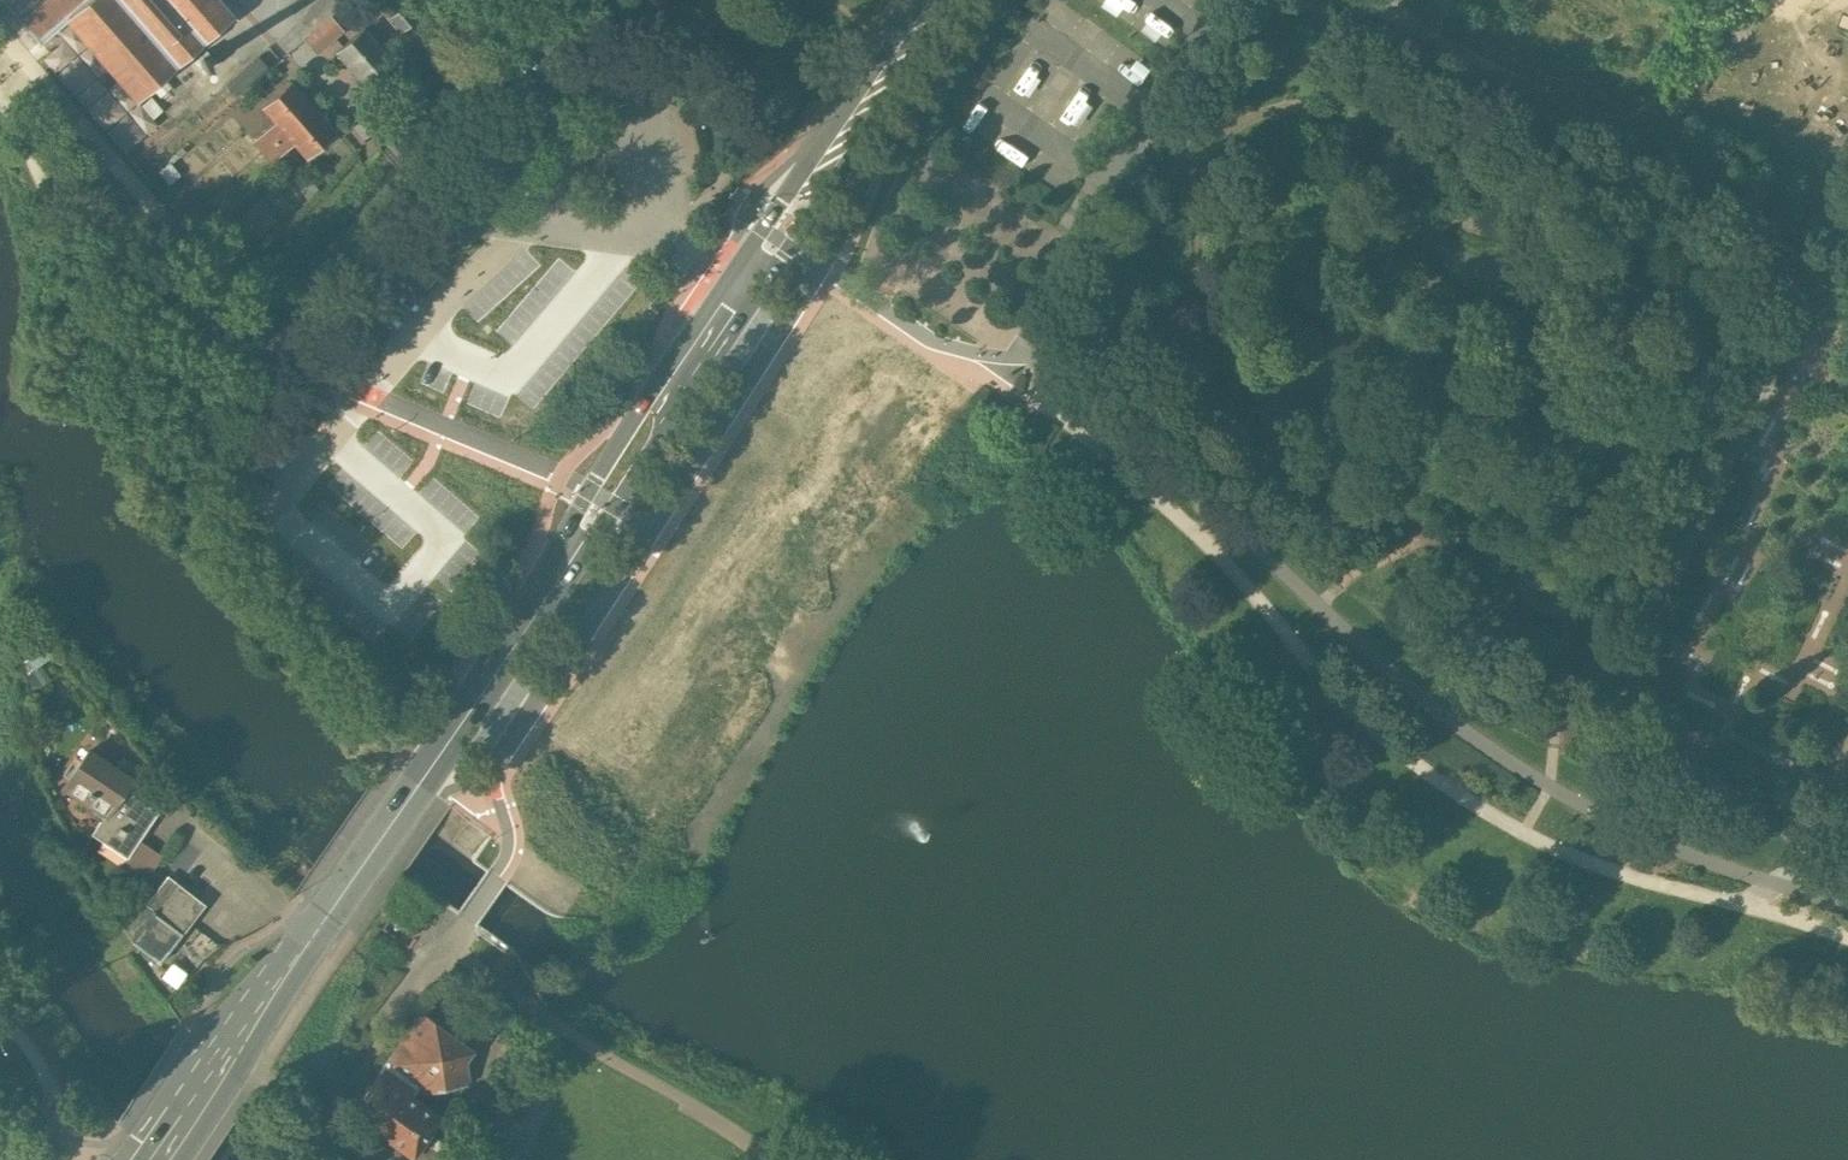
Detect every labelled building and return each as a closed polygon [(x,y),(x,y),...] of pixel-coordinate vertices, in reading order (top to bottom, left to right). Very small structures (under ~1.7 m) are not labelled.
[(42,45),(69,20),(138,99),(233,16),(218,0),(3,0),(42,45)] [(418,40),(405,25),(394,34),(407,49),(418,40)] [(333,33),(307,57),(319,71),(346,48),(333,33)] [(370,45),(337,72),(362,103),(395,76),(370,45)] [(307,97),(292,81),(263,106),(276,121),(294,142),(308,157),(337,131),(323,115),(307,97)] [(276,121),(254,140),(272,161),(294,142),(276,121)] [(136,783),(88,750),(64,786),(88,802),(92,796),(109,807),(92,833),(127,857),(158,812),(129,793),(136,783)] [(187,890),(165,919),(179,930),(201,900),(187,890)] [(165,919),(155,911),(133,941),(161,961),(183,933),(179,930),(165,919)] [(461,1047),(419,1016),(417,1018),(419,1020),(389,1062),(387,1060),(378,1073),(380,1074),(381,1073),(412,1096),(422,1082),(431,1088),(437,1087),(437,1090),(467,1085),(461,1047)] [(412,1096),(381,1073),(380,1074),(353,1113),(413,1156),(441,1117),(412,1096)] [(429,1159),(446,1159),(453,1150),(442,1142),(429,1159)]
